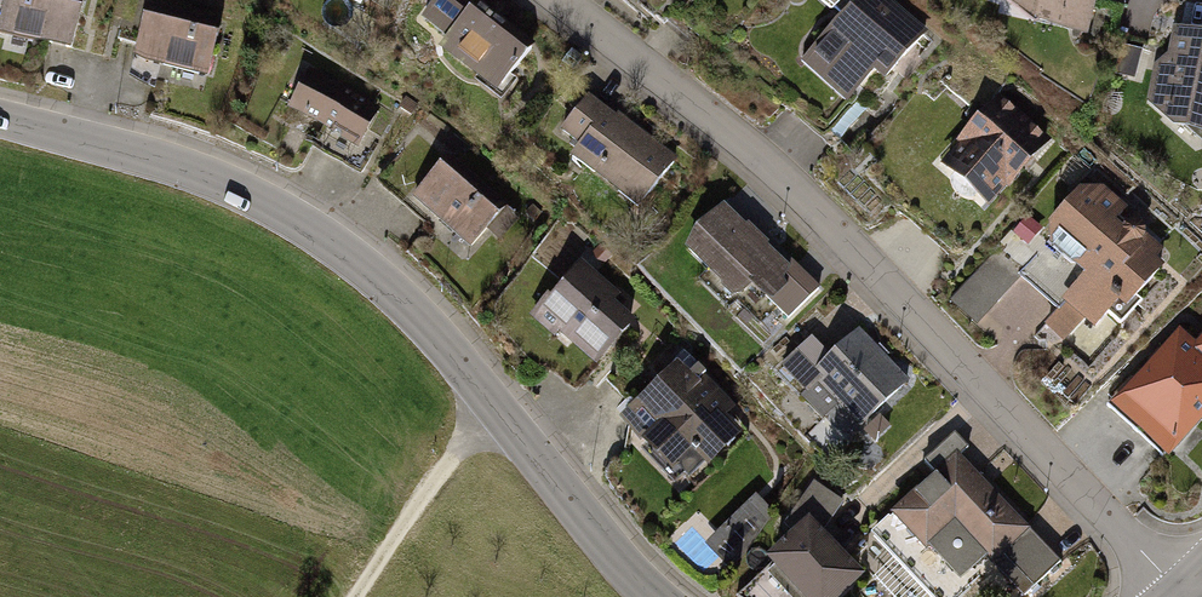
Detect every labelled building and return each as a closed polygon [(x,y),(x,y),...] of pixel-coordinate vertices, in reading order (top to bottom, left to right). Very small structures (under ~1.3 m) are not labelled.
[(82,5),(60,0),(4,0),(0,17),(0,32),(72,49),(82,5)] [(535,44),(478,0),(474,0),(470,4),(465,0),(433,0),(419,18),(444,38),(436,48),(496,95),(535,44)] [(929,32),(892,0),(826,0),(842,14),(800,61),(849,103),(874,74),(884,82),(929,32)] [(1089,36),(1097,0),(1007,0),(1035,22),(1089,36)] [(133,57),(209,75),(222,21),(146,3),(133,57)] [(1173,26),(1169,54),(1154,65),(1147,103),(1174,127),(1201,133),(1201,31),(1173,26)] [(1143,49),(1122,44),(1114,74),(1136,79),(1143,49)] [(357,147),(380,108),(309,68),(287,107),(357,147)] [(637,209),(677,159),(618,112),(615,115),(588,93),(558,130),(577,145),(569,155),(637,209)] [(1009,189),(1052,140),(998,93),(956,141),(959,143),(941,164),(989,206),(1006,187),(1009,189)] [(470,248),(507,206),(447,154),(411,196),(470,248)] [(1157,258),(1165,250),(1146,233),(1146,229),(1142,224),(1137,221),(1130,221),(1126,223),(1123,226),(1117,221),(1128,208),(1103,186),(1080,188),(1048,223),(1050,244),(1084,274),(1061,301),(1064,303),(1044,324),(1063,342),(1083,320),(1094,330),(1119,303),(1126,310),(1166,266),(1157,258)] [(788,319),(820,287),(792,258),(787,263),(724,204),(695,226),(684,248),(730,297),(741,296),(751,285),(759,294),(770,301),(788,319)] [(1028,215),(1013,232),(1028,245),(1043,228),(1028,215)] [(998,246),(972,276),(1000,300),(1021,277),(1018,275),(1024,268),(998,246)] [(596,365),(635,322),(613,303),(620,296),(580,261),(549,296),(546,294),(528,315),(554,338),(559,333),(596,365)] [(1000,300),(972,276),(949,302),(977,328),(1000,300)] [(860,427),(909,380),(859,328),(831,355),(812,335),(780,366),(805,391),(800,396),(822,419),(838,404),(860,427)] [(1180,328),(1110,406),(1169,458),(1201,421),(1201,358),(1195,351),(1196,342),(1180,328)] [(725,417),(734,408),(703,376),(697,382),(676,362),(617,420),(671,474),(677,468),(688,479),(703,464),(707,469),(742,434),(725,417)] [(890,425),(880,415),(863,431),(874,442),(890,425)] [(1065,562),(956,451),(934,472),(936,474),(915,495),(913,493),(872,533),(934,596),(957,596),(993,562),(1028,596),(1029,596),(1065,562)] [(864,575),(823,532),(844,502),(814,481),(783,526),(791,534),(765,559),(800,596),(842,596),(864,575)] [(756,493),(705,544),(731,572),(775,512),(756,493)]
